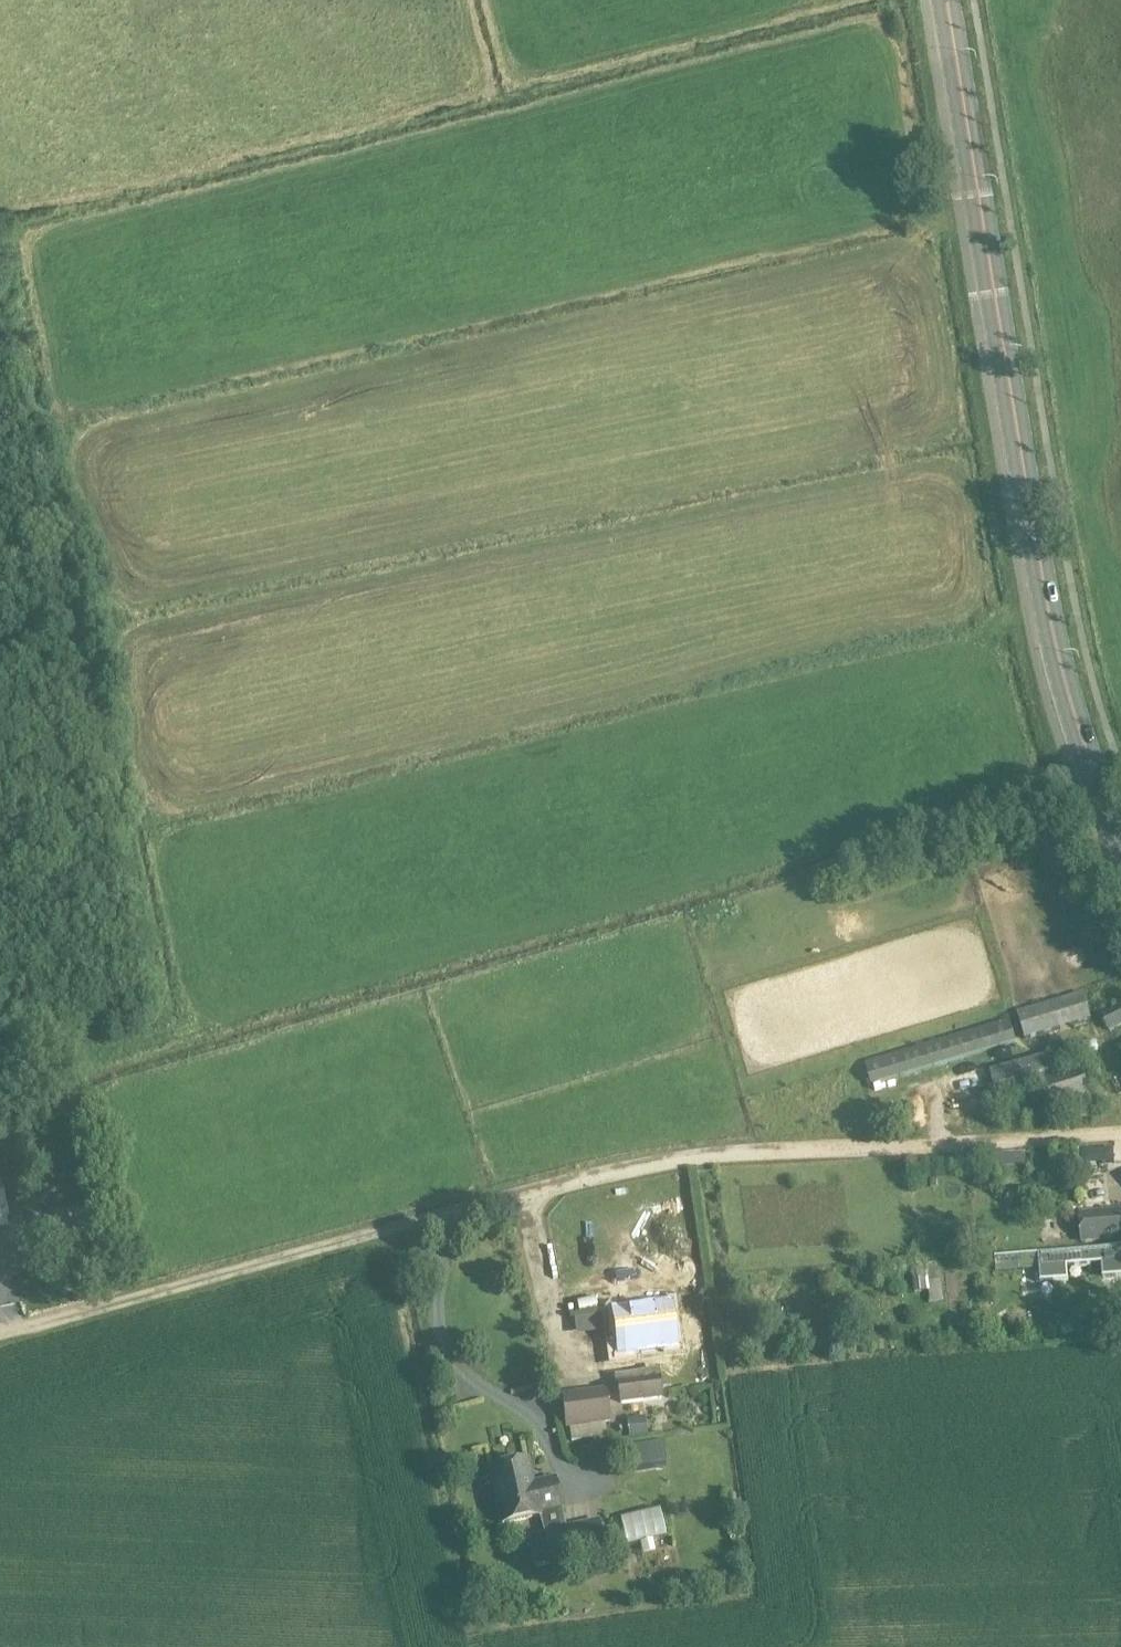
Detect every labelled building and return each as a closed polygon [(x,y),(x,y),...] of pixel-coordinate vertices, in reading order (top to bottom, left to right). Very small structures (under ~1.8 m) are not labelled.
[(1092,1021),(1084,995),(1018,1015),(1026,1041),(1092,1021)] [(1103,1016),(1112,1034),(1120,1029),(1120,1007),(1103,1016)] [(1017,1043),(1010,1021),(866,1064),(872,1086),(1017,1043)] [(1055,1055),(992,1072),(996,1087),(1020,1080),(1023,1092),(1043,1086),(1039,1075),(1059,1069),(1055,1055)] [(1052,1117),(1094,1105),(1083,1069),(1041,1081),(1052,1117)] [(33,1223),(17,1152),(0,1156),(0,1232),(33,1223)] [(1091,1162),(1097,1167),(1110,1167),(1109,1154),(1090,1154),(1091,1162)] [(1081,1244),(1120,1241),(1120,1210),(1079,1214),(1081,1244)] [(1043,1263),(1042,1245),(1000,1247),(1001,1265),(1043,1263)] [(1083,1265),(1084,1274),(1054,1277),(1056,1299),(1120,1293),(1120,1278),(1120,1271),(1100,1273),(1098,1251),(1075,1253),(1076,1265),(1083,1265)] [(915,1293),(930,1291),(931,1304),(945,1302),(940,1264),(935,1265),(934,1260),(911,1263),(915,1293)] [(617,1312),(619,1333),(618,1333),(620,1347),(615,1348),(617,1362),(643,1359),(642,1354),(679,1350),(673,1306),(617,1312)] [(618,1376),(622,1403),(661,1399),(658,1372),(618,1376)] [(607,1395),(562,1400),(565,1423),(610,1418),(607,1395)] [(630,1445),(635,1475),(667,1470),(663,1441),(630,1445)] [(553,1481),(554,1485),(532,1490),(526,1461),(489,1470),(502,1525),(539,1517),(538,1513),(561,1508),(554,1480),(553,1481)] [(656,1535),(670,1532),(663,1505),(622,1515),(629,1543),(640,1540),(644,1554),(660,1550),(656,1535)] [(604,1553),(597,1522),(528,1538),(535,1568),(604,1553)]
